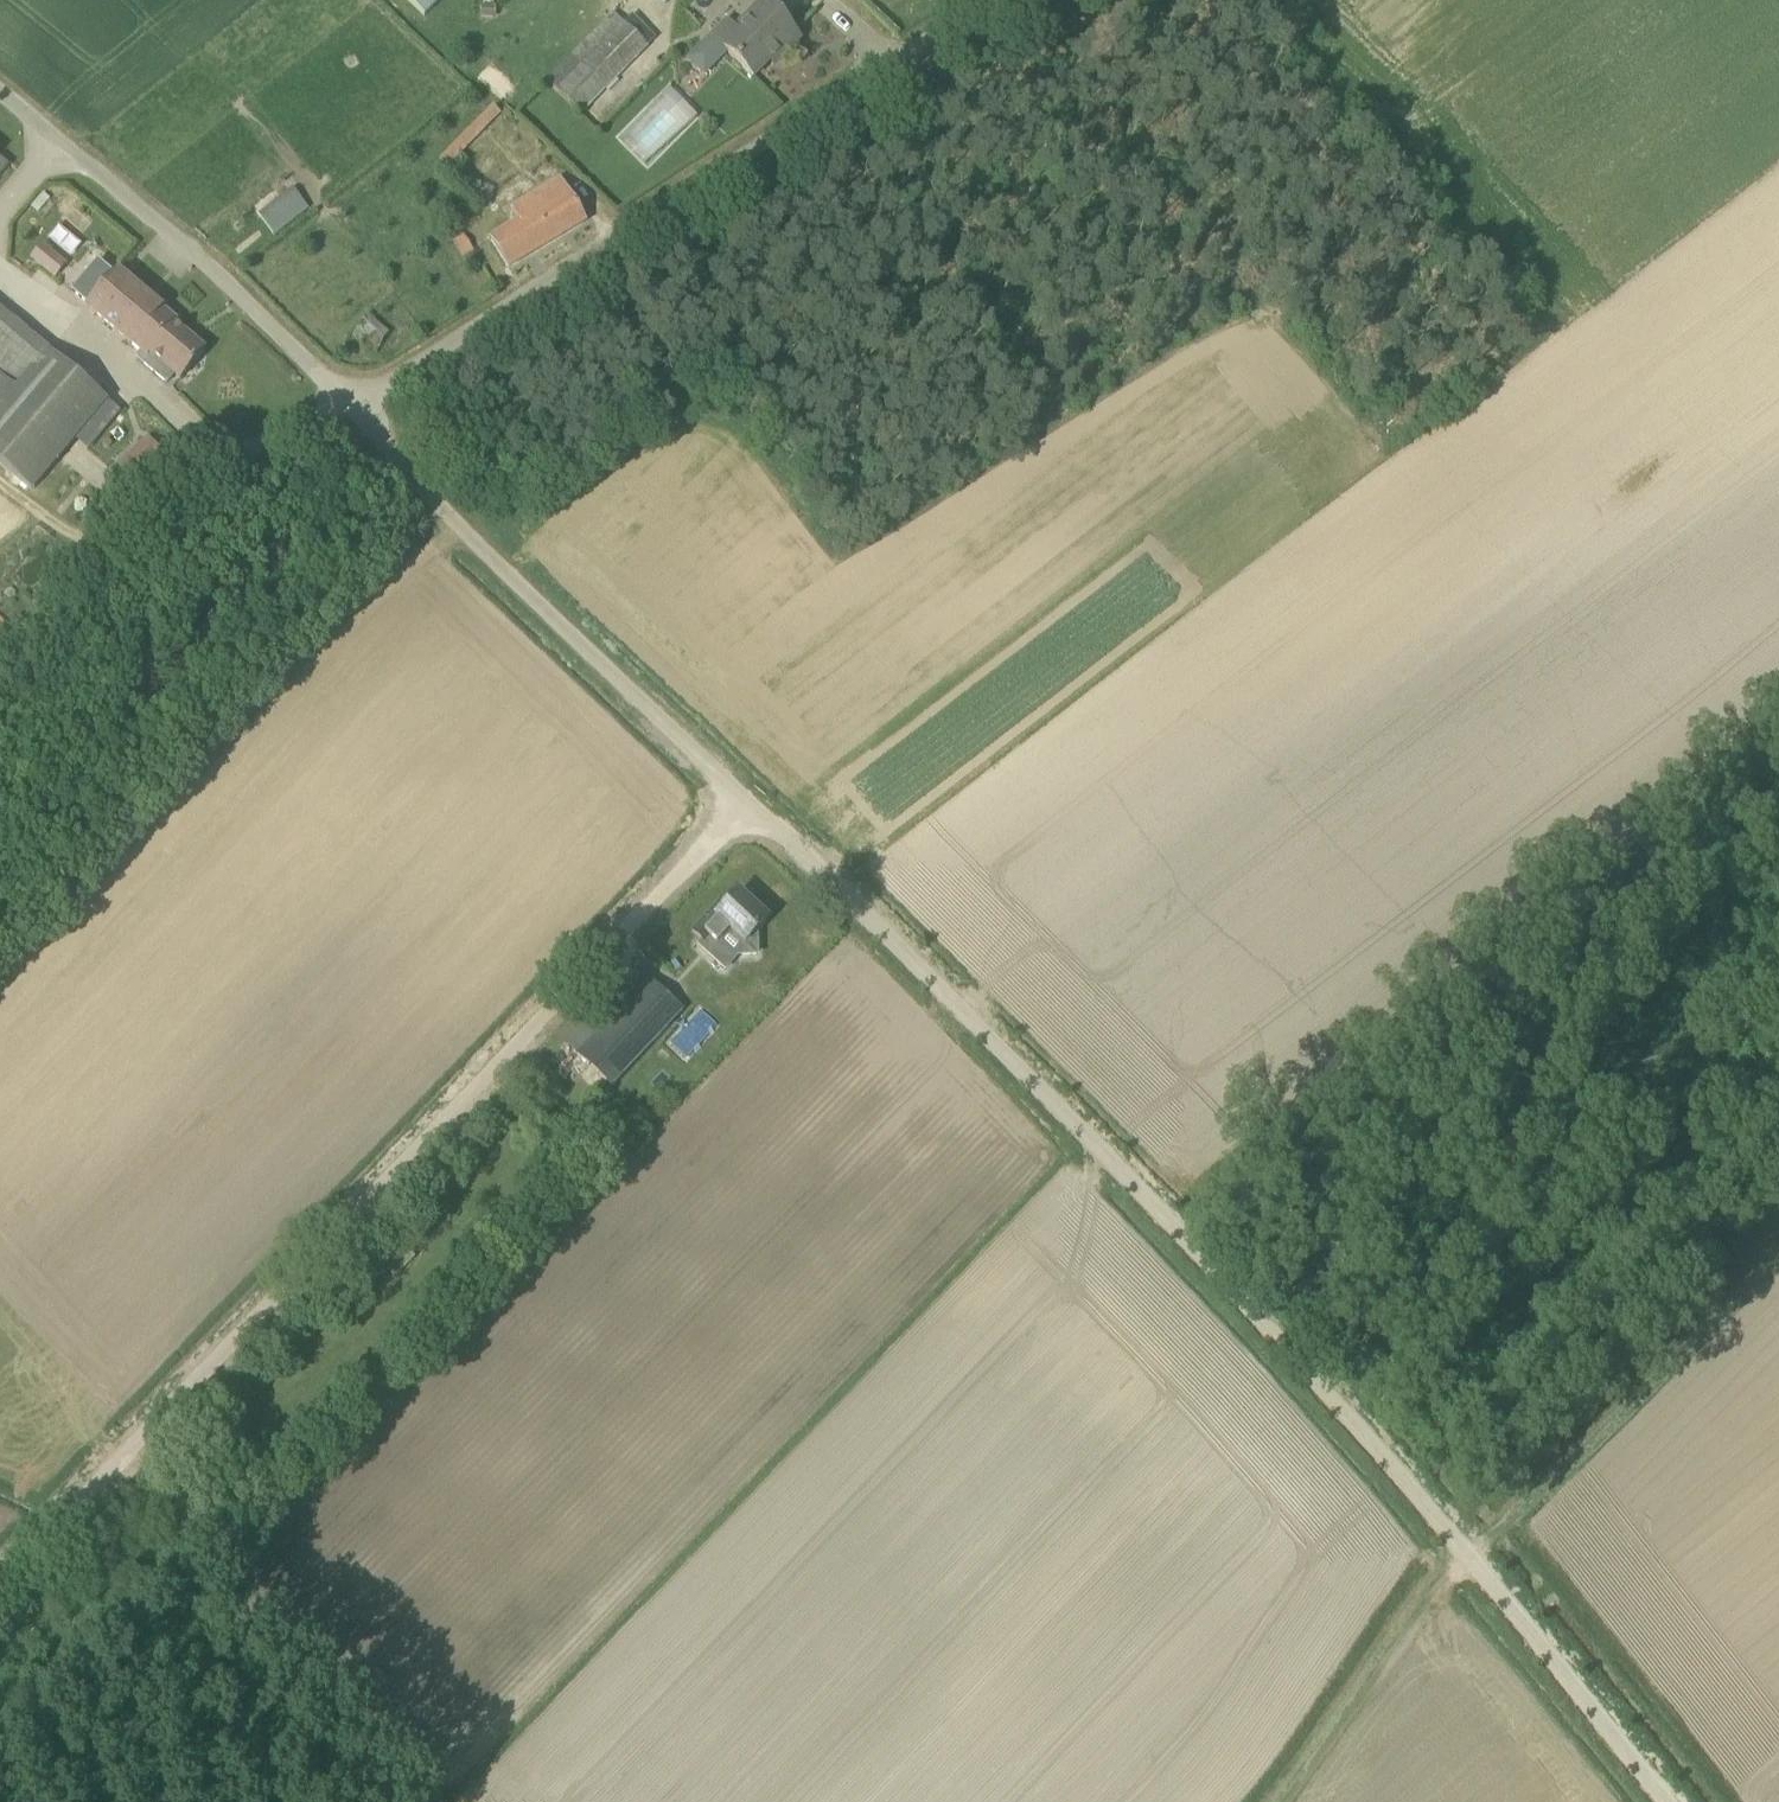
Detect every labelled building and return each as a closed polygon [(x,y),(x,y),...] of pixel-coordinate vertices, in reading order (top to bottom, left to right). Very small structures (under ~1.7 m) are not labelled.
[(426,17),(443,0),(408,0),(426,17)] [(735,29),(728,22),(713,37),(754,78),(778,54),(782,58),(801,38),(763,1),(735,29)] [(647,46),(615,14),(548,81),(580,113),(647,46)] [(494,105),(439,160),(453,174),(468,159),(462,154),(502,114),(494,105)] [(636,120),(620,140),(647,164),(664,145),(636,120)] [(295,186),(259,212),(274,233),(310,207),(295,186)] [(543,208),(536,195),(512,210),(520,222),(491,239),(509,268),(585,221),(568,193),(543,208)] [(44,242),(31,258),(56,278),(69,262),(44,242)] [(87,307),(131,343),(160,308),(117,271),(87,307)] [(160,308),(131,343),(147,356),(151,352),(182,378),(205,351),(174,325),(177,322),(160,308)] [(0,310),(0,407),(1,408),(0,409),(0,464),(33,491),(36,487),(54,466),(108,401),(0,310)] [(373,313),(352,332),(367,350),(389,331),(373,313)] [(135,457),(120,470),(135,488),(150,475),(135,457)] [(738,893),(730,902),(725,897),(693,932),(708,946),(713,941),(733,960),(737,955),(756,954),(756,933),(768,921),(738,893)] [(603,1098),(683,1011),(649,979),(568,1066),(603,1098)] [(698,1027),(668,1057),(684,1073),(714,1043),(698,1027)]
